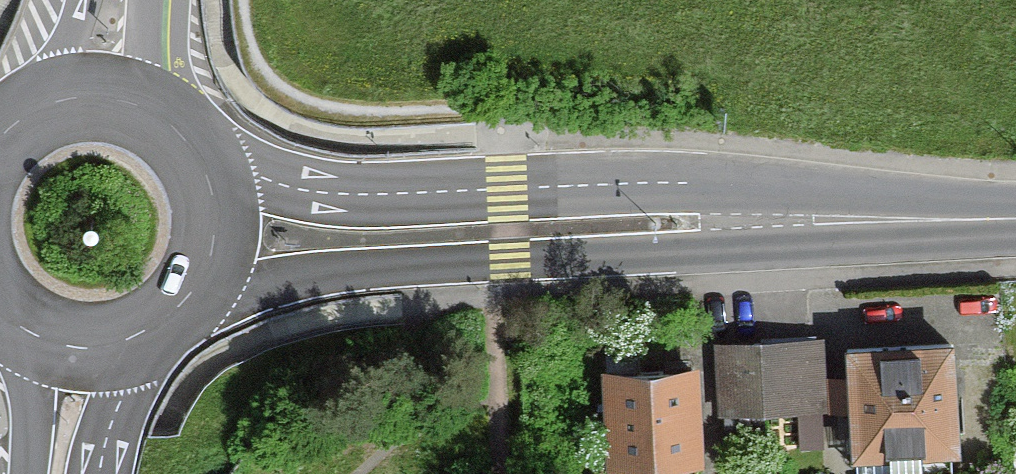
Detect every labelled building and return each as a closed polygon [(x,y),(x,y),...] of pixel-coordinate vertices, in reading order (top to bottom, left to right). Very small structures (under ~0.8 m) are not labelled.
[(858,352),(866,473),(905,473),(994,468),(986,344),(858,352)] [(810,349),(725,354),(729,423),(814,418),(810,349)] [(613,388),(619,473),(714,473),(719,473),(713,381),(613,388)]
